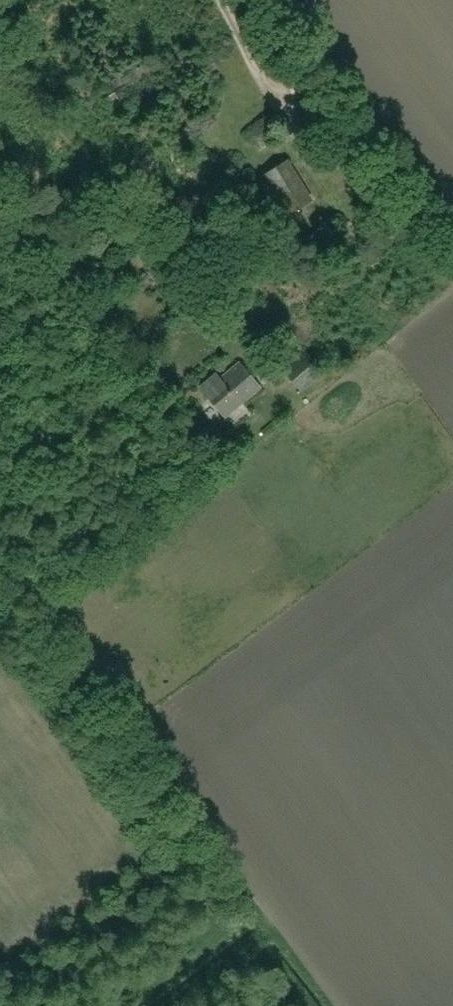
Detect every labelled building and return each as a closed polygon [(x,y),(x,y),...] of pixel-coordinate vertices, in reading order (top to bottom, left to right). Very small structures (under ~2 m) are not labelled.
[(285,214),(309,199),(289,167),(264,182),(285,214)] [(301,390),(323,373),(305,351),(283,369),(301,390)] [(225,416),(260,386),(239,362),(220,377),(218,375),(202,389),(225,416)]
